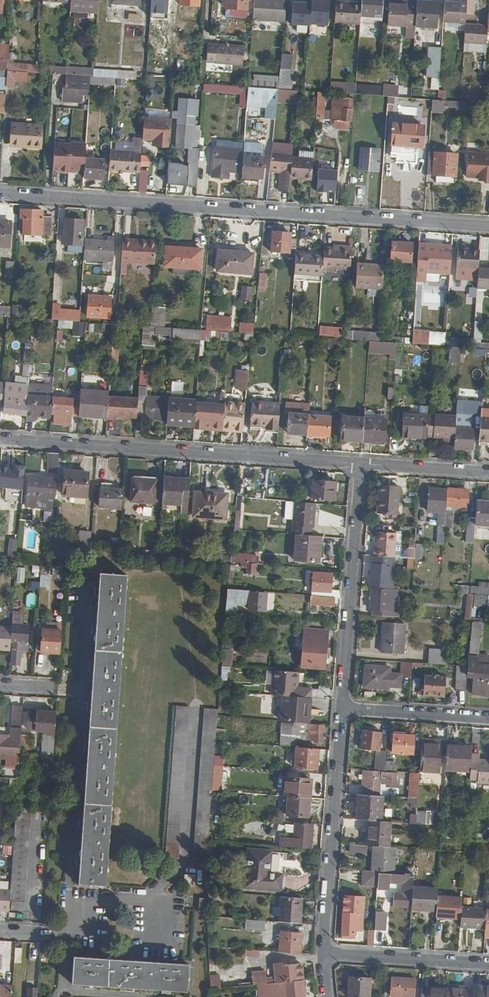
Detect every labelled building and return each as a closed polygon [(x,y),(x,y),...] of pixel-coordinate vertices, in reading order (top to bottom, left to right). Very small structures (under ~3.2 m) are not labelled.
[(102,0),(73,0),(73,1),(73,9),(101,11),(102,0)] [(290,0),(258,0),(257,17),(288,19),(290,0)] [(315,1),(307,0),(297,0),(295,21),(313,23),(313,22),(315,1)] [(333,0),(315,0),(315,1),(313,22),(332,23),(333,0)] [(365,2),(348,1),(348,0),(340,0),(339,21),(364,23),(365,13),(365,2)] [(387,0),(365,0),(365,2),(365,13),(386,15),(387,0)] [(444,1),(431,0),(422,0),(422,6),(421,24),(443,26),(444,1)] [(471,1),(462,0),(450,0),(448,21),(470,23),(471,12),(471,1)] [(480,0),(471,0),(471,1),(471,12),(479,12),(480,0)] [(421,24),(422,6),(413,5),(412,9),(393,7),(392,28),(420,30),(421,24)] [(470,23),(469,41),(488,42),(488,24),(470,23)] [(247,63),(248,45),(211,42),(210,59),(219,59),(219,61),(247,63)] [(11,61),(12,46),(3,46),(3,61),(0,61),(0,64),(0,69),(10,70),(11,61)] [(443,92),(446,47),(435,46),(433,75),(438,76),(437,92),(443,92)] [(41,72),(41,63),(11,61),(10,70),(18,70),(41,72)] [(97,75),(97,68),(69,66),(68,73),(71,74),(94,75),(97,75)] [(296,83),(298,68),(284,67),(283,74),(282,82),(296,83)] [(149,79),(149,71),(97,68),(97,75),(106,76),(119,77),(149,79)] [(17,88),(18,70),(10,70),(10,75),(9,87),(17,88)] [(282,82),(283,74),(259,72),(259,86),(262,86),(282,87),(282,82)] [(93,94),(94,75),(71,74),(71,86),(66,85),(65,99),(86,101),(87,93),(93,94)] [(9,87),(10,75),(1,75),(1,88),(9,88),(9,87)] [(347,92),(347,82),(335,81),(334,91),(347,92)] [(382,95),(397,96),(398,85),(383,84),(382,95)] [(280,100),(282,87),(262,86),(261,98),(280,100)] [(331,98),(331,91),(321,90),(320,103),(326,103),(326,98),(331,98)] [(470,105),(470,100),(437,98),(436,109),(447,110),(447,104),(470,105)] [(197,160),(200,123),(196,122),(197,113),(199,113),(200,102),(181,101),(178,145),(191,146),(190,160),(191,160),(190,175),(181,174),(182,158),(180,158),(179,161),(171,160),(170,183),(196,185),(197,160)] [(356,120),(356,108),(336,106),(335,119),(338,119),(338,126),(353,127),(353,120),(356,120)] [(173,142),(174,120),(146,118),(145,134),(161,135),(160,141),(173,142)] [(45,148),(46,125),(14,122),(12,143),(29,144),(29,147),(45,148)] [(427,145),(429,125),(396,122),(393,168),(399,168),(400,162),(420,164),(421,151),(418,151),(418,145),(427,145)] [(143,169),(145,136),(139,136),(138,150),(136,169),(143,169)] [(72,170),(74,142),(58,141),(56,166),(64,166),(63,171),(72,172),(72,170)] [(88,156),(89,142),(74,141),(74,142),(72,170),(80,171),(80,167),(87,167),(88,156)] [(247,170),(248,155),(248,148),(218,146),(216,176),(228,177),(228,169),(247,170)] [(382,168),(383,147),(365,146),(364,167),(382,168)] [(136,169),(138,150),(114,148),(112,169),(136,171),(136,169)] [(296,156),(296,151),(276,149),(274,170),(286,171),(285,190),(293,191),(294,176),(296,156)] [(460,173),(461,153),(433,151),(432,172),(460,173)] [(472,152),(471,175),(488,176),(488,153),(472,152)] [(267,177),(269,156),(248,155),(247,170),(247,175),(267,177)] [(106,178),(108,158),(88,156),(87,167),(87,176),(106,178)] [(315,177),(317,158),(296,156),(294,176),(307,178),(308,176),(315,177)] [(317,160),(316,190),(335,191),(336,161),(317,160)] [(150,189),(151,173),(143,172),(142,188),(150,189)] [(429,211),(430,196),(422,196),(421,211),(429,211)] [(52,234),(53,214),(44,214),(44,210),(22,208),(21,216),(24,217),(23,232),(52,234)] [(85,245),(87,219),(68,218),(66,244),(85,245)] [(14,221),(0,220),(0,246),(11,247),(14,221)] [(300,249),(301,237),(295,237),(296,233),(277,232),(276,252),(294,253),(294,249),(300,249)] [(158,263),(159,243),(140,242),(140,239),(126,238),(124,273),(129,274),(130,261),(158,263)] [(116,262),(117,240),(89,239),(87,260),(116,262)] [(415,261),(416,242),(396,241),(395,260),(415,261)] [(456,266),(457,245),(424,244),(422,272),(432,272),(432,264),(456,266)] [(205,268),(206,248),(170,245),(168,265),(176,266),(176,273),(197,275),(197,268),(205,268)] [(355,268),(356,246),(343,245),(343,247),(328,246),(328,254),(327,269),(340,270),(340,267),(355,268)] [(256,272),(257,251),(229,249),(228,261),(221,261),(221,269),(256,272)] [(483,268),(485,250),(475,249),(474,253),(463,251),(462,267),(483,269),(483,268)] [(327,269),(328,254),(300,253),(299,272),(327,274),(327,269)] [(387,289),(389,264),(362,262),(360,288),(387,289)] [(16,277),(17,263),(9,263),(8,277),(16,277)] [(268,293),(270,279),(262,278),(261,292),(268,293)] [(240,285),(240,300),(251,300),(251,286),(240,285)] [(114,317),(116,297),(91,294),(89,314),(114,317)] [(12,305),(0,304),(0,315),(12,316),(12,305)] [(83,320),(84,311),(63,309),(63,305),(56,304),(55,318),(83,320)] [(168,326),(169,306),(155,305),(154,325),(168,326)] [(230,329),(231,321),(213,320),(213,328),(230,329)] [(239,322),(239,333),(253,332),(252,322),(239,322)] [(176,335),(177,327),(168,326),(154,325),(146,325),(145,345),(157,346),(158,333),(176,335)] [(203,339),(204,328),(177,327),(176,335),(176,337),(203,339)] [(345,338),(345,329),(323,328),(323,336),(328,337),(341,338),(345,338)] [(231,339),(231,330),(221,330),(221,338),(231,339)] [(384,341),(384,331),(357,330),(356,339),(361,339),(374,340),(384,341)] [(417,343),(417,336),(396,335),(396,341),(401,342),(417,343)] [(341,348),(341,338),(328,337),(327,347),(341,348)] [(373,347),(374,340),(361,339),(360,347),(373,347)] [(401,349),(401,342),(396,341),(384,341),(374,340),(373,347),(373,351),(384,352),(384,347),(401,349)] [(465,362),(466,346),(455,346),(454,361),(465,362)] [(139,373),(138,384),(148,385),(149,373),(139,373)] [(29,414),(31,383),(8,382),(5,412),(29,414)] [(251,392),(252,382),(244,382),(243,392),(251,392)] [(55,396),(56,384),(31,383),(29,414),(29,420),(39,420),(39,416),(53,417),(54,412),(55,396)] [(170,419),(172,398),(150,397),(151,386),(142,386),(142,393),(140,415),(149,415),(149,418),(170,419)] [(397,399),(398,387),(393,387),(392,394),(384,394),(384,398),(397,399)] [(111,391),(111,390),(83,388),(81,415),(109,417),(111,391)] [(140,415),(142,393),(111,391),(109,417),(119,417),(119,414),(140,415)] [(74,422),(76,397),(55,396),(54,412),(57,412),(57,421),(74,422)] [(199,402),(199,401),(172,398),(170,419),(170,424),(197,426),(199,402)] [(456,399),(456,412),(480,413),(481,400),(456,399)] [(225,428),(227,404),(199,402),(197,426),(206,427),(225,428)] [(247,429),(250,404),(227,402),(227,404),(225,428),(247,429)] [(282,430),(284,404),(257,402),(255,426),(271,427),(270,429),(282,430)] [(312,414),(312,404),(306,404),(305,414),(293,414),(291,434),(311,435),(312,414)] [(433,416),(433,415),(409,413),(408,437),(431,439),(431,435),(433,416)] [(333,436),(334,416),(312,414),(311,435),(333,436)] [(368,417),(346,416),(345,439),(366,440),(368,417)] [(459,429),(460,418),(433,416),(431,435),(451,436),(451,441),(458,442),(459,429)] [(388,442),(389,418),(368,417),(366,440),(388,442)] [(477,448),(478,430),(459,429),(458,442),(458,447),(477,448)] [(61,472),(62,453),(52,452),(50,471),(61,472)] [(26,488),(28,465),(17,464),(17,467),(2,466),(1,486),(26,488)] [(90,497),(92,472),(68,470),(66,495),(90,497)] [(59,501),(61,478),(33,476),(31,499),(59,501)] [(157,502),(158,478),(142,478),(142,479),(134,479),(133,501),(157,502)] [(191,500),(193,480),(166,478),(165,503),(184,504),(184,500),(191,500)] [(339,500),(340,482),(316,480),(315,498),(339,500)] [(401,514),(403,486),(383,485),(382,513),(401,514)] [(449,528),(452,489),(434,488),(432,511),(444,511),(441,545),(447,545),(449,528)] [(125,509),(127,490),(104,489),(103,507),(125,509)] [(473,507),(474,491),(452,489),(449,528),(455,528),(456,506),(473,507)] [(227,517),(229,494),(199,492),(197,514),(227,517)] [(481,502),(479,518),(479,525),(488,525),(488,503),(481,502)] [(317,527),(318,504),(298,503),(296,534),(300,535),(315,536),(315,527),(317,527)] [(151,516),(152,507),(143,506),(142,515),(151,516)] [(479,525),(479,518),(472,518),(470,544),(477,544),(479,525)] [(93,552),(94,533),(83,532),(82,551),(93,552)] [(399,557),(401,533),(382,532),(382,547),(378,547),(378,564),(376,565),(375,586),(392,587),(394,557),(399,557)] [(320,552),(321,536),(315,536),(300,535),(298,560),(322,562),(323,552),(320,552)] [(323,557),(337,557),(337,537),(324,537),(323,557)] [(12,539),(0,538),(0,548),(12,549),(12,539)] [(21,563),(22,542),(15,541),(13,563),(18,563),(21,563)] [(425,560),(426,544),(420,544),(419,548),(418,558),(418,560),(425,560)] [(177,558),(177,551),(162,550),(161,557),(177,558)] [(25,578),(26,563),(21,563),(18,563),(17,578),(25,578)] [(110,889),(130,575),(102,573),(81,886),(110,889)] [(335,591),(336,574),(314,573),(314,586),(317,586),(317,592),(332,593),(332,598),(339,598),(344,598),(345,592),(335,591)] [(39,575),(40,587),(48,587),(48,575),(39,575)] [(38,590),(38,582),(31,581),(30,590),(38,590)] [(394,610),(395,589),(376,588),(375,609),(390,610),(390,617),(402,617),(402,611),(394,610)] [(269,611),(270,595),(253,593),(253,591),(231,590),(228,614),(237,615),(239,596),(253,597),(252,610),(269,611)] [(36,594),(27,593),(26,606),(36,606),(36,594)] [(339,606),(339,598),(332,598),(315,596),(314,604),(339,606)] [(487,623),(478,623),(474,677),(480,678),(479,690),(488,691),(488,668),(481,668),(481,658),(485,658),(487,623)] [(408,656),(410,625),(388,624),(386,655),(408,656)] [(30,652),(32,626),(14,625),(14,629),(13,642),(16,642),(14,665),(22,666),(23,652),(30,652)] [(14,629),(0,628),(0,650),(13,651),(13,642),(14,629)] [(62,655),(64,632),(44,631),(43,653),(62,655)] [(329,670),(331,639),(307,637),(305,668),(329,670)] [(221,680),(230,681),(231,641),(223,641),(221,680)] [(448,666),(449,651),(434,650),(433,665),(448,666)] [(414,677),(416,664),(408,663),(407,676),(414,677)] [(405,689),(406,676),(393,675),(394,669),(369,666),(367,688),(392,690),(392,688),(405,689)] [(471,693),(473,670),(463,669),(462,692),(471,693)] [(298,689),(299,673),(277,671),(276,696),(288,697),(313,699),(313,690),(298,689)] [(449,698),(450,678),(428,676),(426,696),(449,698)] [(313,724),(315,699),(313,699),(288,697),(286,722),(313,724)] [(179,858),(191,706),(178,705),(166,857),(179,858)] [(25,707),(16,707),(14,728),(13,729),(13,740),(9,740),(9,736),(0,735),(0,759),(21,761),(25,707)] [(207,867),(220,708),(206,707),(194,859),(195,860),(194,867),(207,867)] [(56,751),(58,714),(47,713),(45,750),(56,751)] [(325,743),(326,727),(312,726),(310,741),(318,741),(318,743),(325,743)] [(384,752),(386,733),(370,731),(369,740),(365,739),(364,750),(380,752),(380,773),(389,773),(390,760),(391,752),(384,752)] [(418,756),(420,737),(398,735),(396,754),(418,756)] [(443,773),(444,747),(425,746),(424,772),(443,773)] [(475,756),(475,749),(450,748),(449,770),(474,771),(475,756)] [(320,771),(321,751),(299,749),(297,769),(320,771)] [(483,762),(483,757),(475,756),(474,771),(473,779),(481,780),(481,783),(488,784),(488,762),(483,762)] [(399,774),(400,761),(390,760),(389,773),(399,774)] [(5,776),(17,777),(17,769),(5,768),(5,776)] [(401,784),(401,775),(367,774),(366,796),(383,797),(384,784),(401,784)] [(422,800),(423,775),(414,775),(413,799),(422,800)] [(313,800),(315,781),(289,779),(288,798),(292,798),(313,800)] [(385,823),(387,798),(383,797),(366,796),(362,796),(360,822),(373,823),(385,823)] [(311,820),(313,800),(292,798),(290,817),(311,820)] [(422,809),(422,800),(413,799),(413,804),(416,804),(416,809),(422,809)] [(27,912),(33,811),(18,810),(13,892),(12,903),(14,903),(13,911),(27,912)] [(446,827),(446,815),(436,814),(435,820),(431,820),(430,826),(446,827)] [(393,849),(394,824),(385,823),(373,823),(372,832),(374,833),(373,847),(378,848),(393,849)] [(315,852),(317,827),(295,825),(294,841),(283,840),(283,849),(315,852)] [(370,855),(370,847),(355,846),(355,854),(370,855)] [(398,874),(399,849),(393,849),(378,848),(376,873),(382,873),(398,874)] [(272,876),(274,854),(253,853),(250,890),(285,893),(286,877),(272,876)] [(381,889),(382,874),(382,873),(376,873),(369,872),(368,888),(381,889)] [(398,892),(398,883),(407,884),(407,897),(398,897),(397,908),(415,909),(417,889),(417,877),(382,874),(381,889),(381,891),(398,892)] [(197,888),(198,876),(188,875),(187,887),(197,888)] [(442,899),(442,891),(417,889),(415,909),(415,911),(441,913),(442,899)] [(13,892),(0,891),(0,912),(11,912),(12,903),(13,892)] [(367,932),(369,896),(350,895),(347,939),(360,940),(360,932),(367,932)] [(303,926),(305,901),(285,899),(283,924),(303,926)] [(466,908),(466,900),(442,899),(441,913),(440,921),(465,922),(466,908)] [(211,918),(210,900),(201,901),(201,914),(206,914),(206,918),(211,918)] [(466,908),(465,922),(465,930),(488,931),(488,910),(466,908)] [(389,932),(389,913),(380,912),(379,932),(389,932)] [(267,932),(268,923),(249,921),(248,930),(267,932)] [(304,957),(306,936),(283,934),(281,954),(304,957)] [(190,994),(192,966),(77,959),(75,986),(190,994)] [(306,983),(304,967),(288,969),(287,965),(278,966),(278,975),(254,977),(255,988),(268,987),(306,983)] [(375,981),(353,979),(352,996),(375,996),(375,981)] [(420,980),(395,979),(394,996),(419,996),(420,980)] [(222,991),(222,980),(213,980),(214,992),(222,991)] [(306,983),(268,987),(269,996),(307,996),(306,983)] [(15,989),(0,988),(0,996),(14,996),(15,989)]
